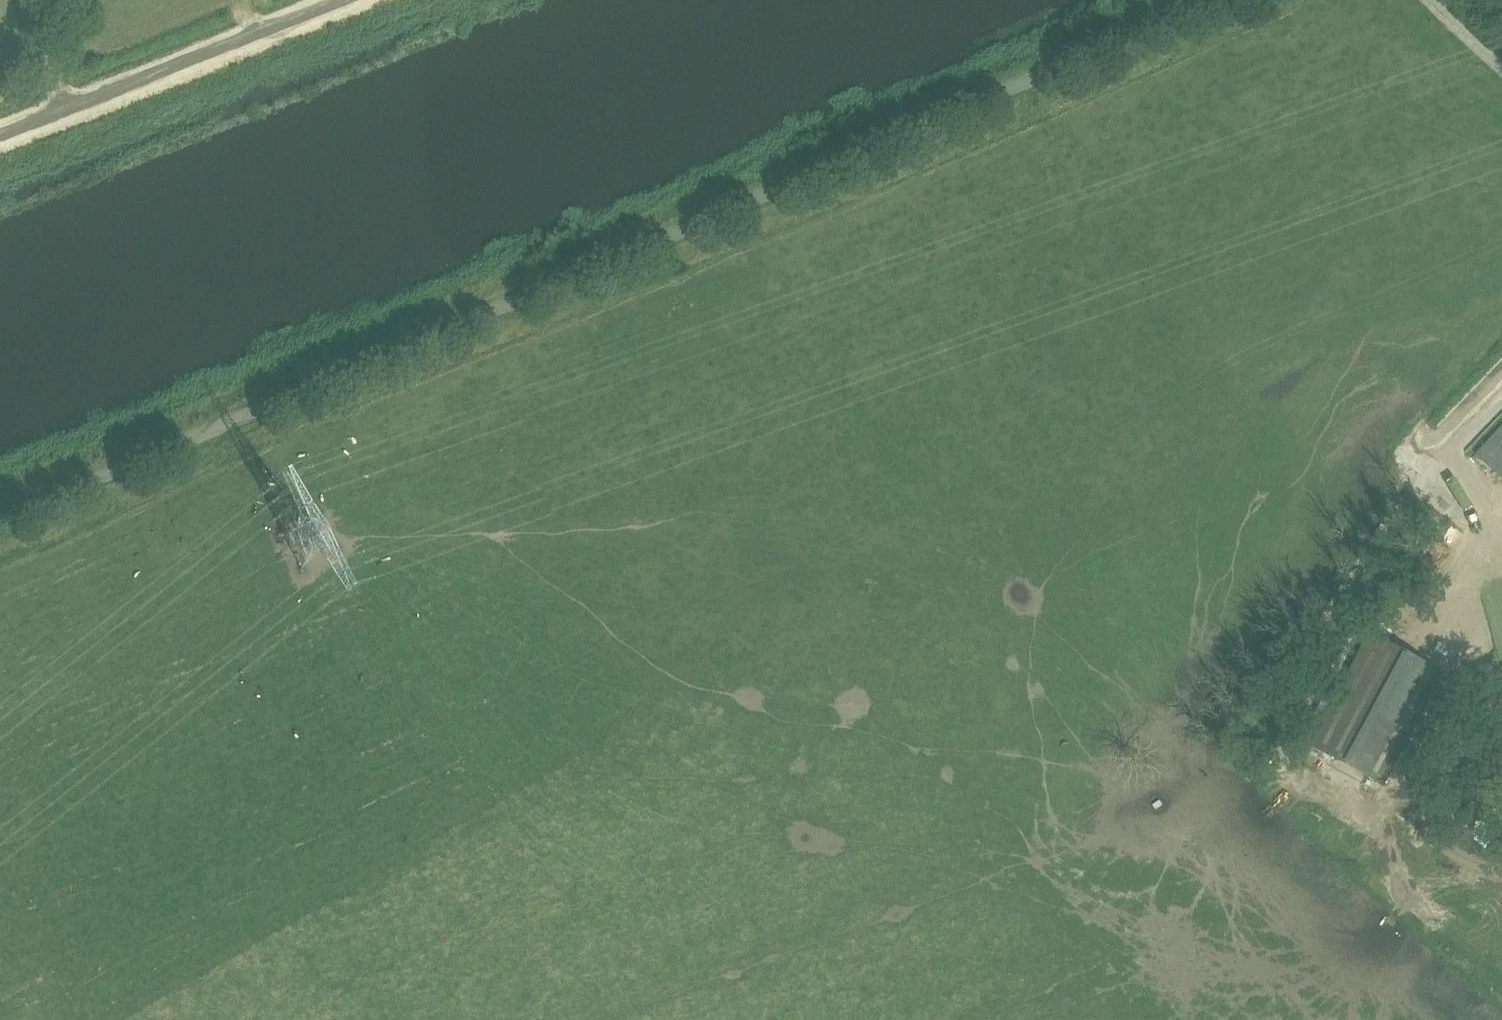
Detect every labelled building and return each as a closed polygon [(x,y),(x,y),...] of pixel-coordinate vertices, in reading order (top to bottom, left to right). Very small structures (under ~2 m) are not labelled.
[(1477,454),(1501,477),(1501,426),(1477,454)] [(1423,473),(1416,485),(1430,493),(1437,482),(1423,473)] [(1439,492),(1433,505),(1459,517),(1465,504),(1439,492)] [(1384,782),(1441,674),(1371,636),(1313,744),(1384,782)]
